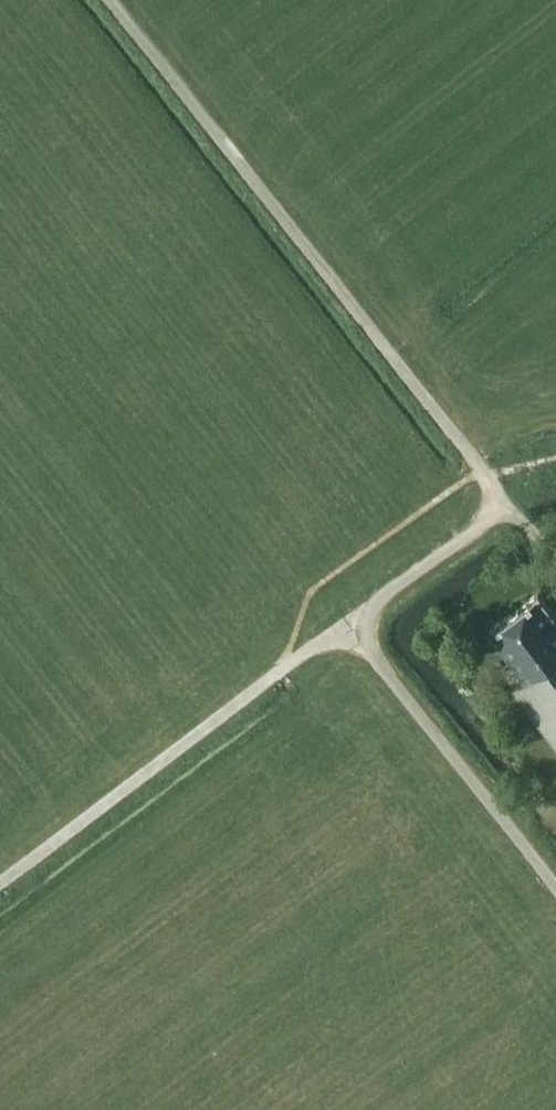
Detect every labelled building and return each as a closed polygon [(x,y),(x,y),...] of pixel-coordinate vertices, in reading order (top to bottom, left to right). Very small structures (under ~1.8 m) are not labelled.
[(554,609),(551,611),(536,591),(487,627),(530,683),(516,694),(555,748),(555,613),(554,609)]
